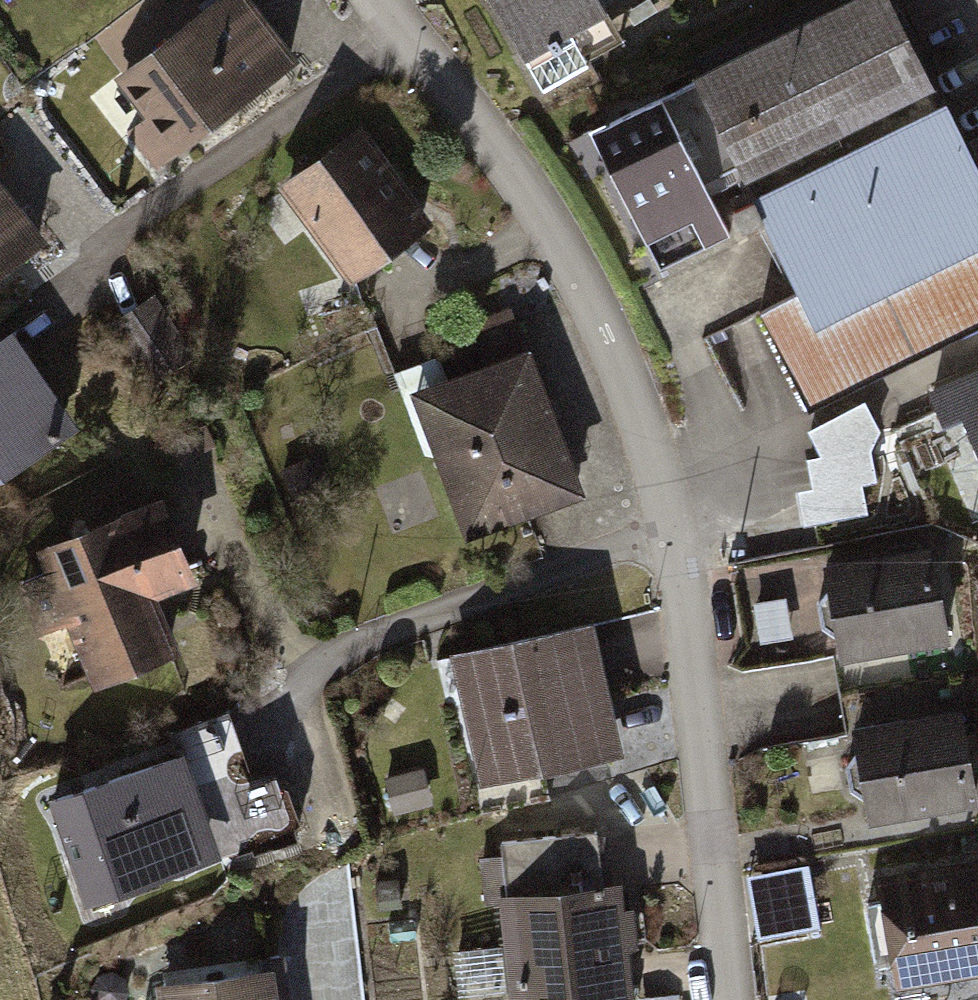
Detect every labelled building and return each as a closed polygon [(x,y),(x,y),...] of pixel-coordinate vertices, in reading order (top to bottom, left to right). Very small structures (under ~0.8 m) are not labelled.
[(154,156),(286,51),(245,0),(211,0),(100,88),(154,156)] [(524,50),(604,7),(600,0),(496,0),(524,50)] [(977,322),(977,183),(886,0),(864,0),(590,133),(661,268),(731,237),(704,184),(745,165),(809,288),(767,311),(813,403),(977,322)] [(350,133),(273,186),(337,281),(415,228),(350,133)] [(0,197),(0,254),(27,234),(0,197)] [(126,317),(166,379),(199,358),(160,296),(126,317)] [(0,321),(0,462),(76,411),(12,312),(0,321)] [(532,349),(412,389),(459,525),(577,488),(532,349)] [(930,387),(944,418),(963,410),(977,445),(977,367),(930,387)] [(885,517),(872,413),(804,421),(817,526),(885,517)] [(137,501),(22,546),(76,684),(157,653),(138,604),(172,591),(137,501)] [(934,552),(827,569),(841,655),(948,638),(934,552)] [(588,626),(453,658),(483,784),(618,752),(588,626)] [(955,710),(850,729),(866,820),(972,801),(955,710)] [(162,764),(38,801),(68,900),(192,863),(162,764)] [(881,883),(898,985),(977,972),(977,867),(881,883)] [(516,891),(529,999),(626,999),(613,880),(516,891)] [(140,987),(142,999),(251,999),(245,968),(140,987)]
